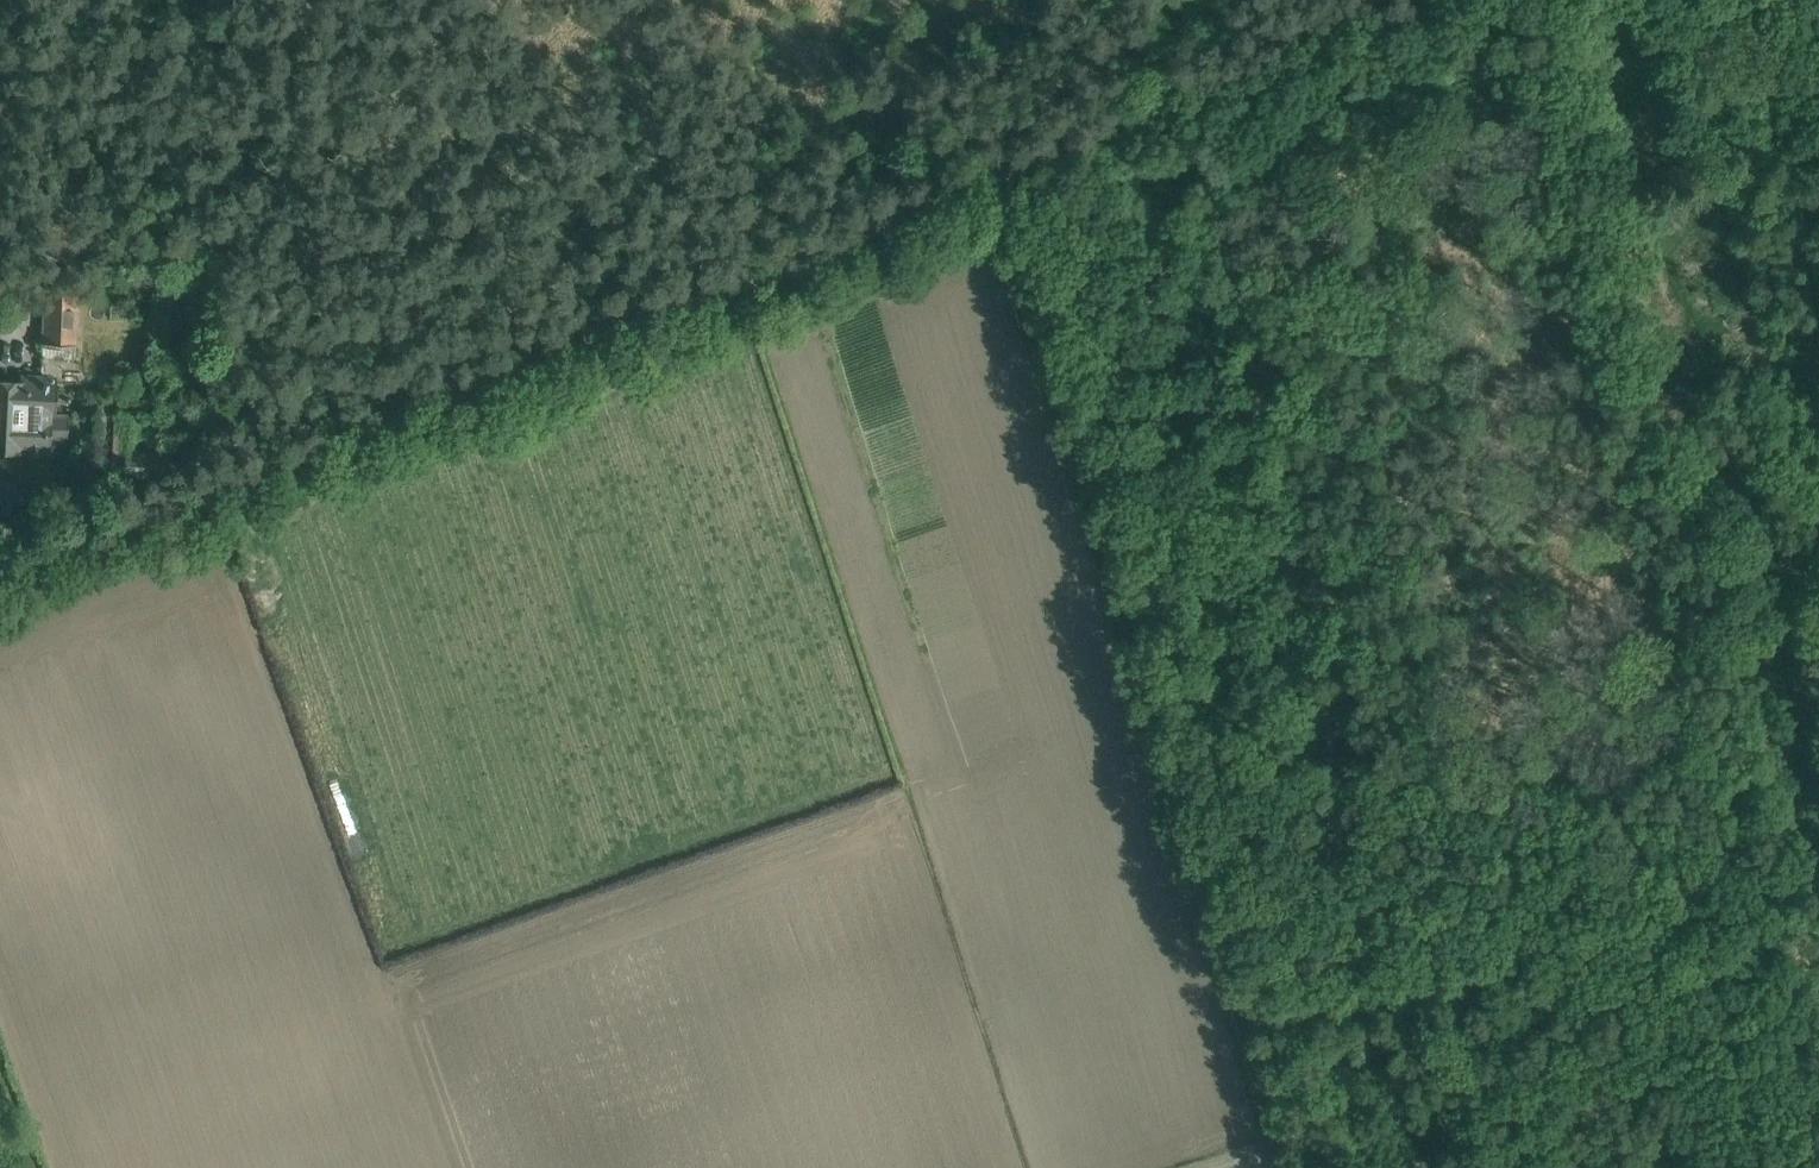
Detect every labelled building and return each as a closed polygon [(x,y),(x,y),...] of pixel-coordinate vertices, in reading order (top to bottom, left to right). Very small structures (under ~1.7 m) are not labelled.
[(132,272),(132,280),(137,285),(145,286),(146,272),(132,272)] [(46,293),(44,344),(43,356),(73,357),(76,294),(46,293)] [(43,396),(51,397),(52,378),(43,378),(44,362),(42,362),(42,369),(26,368),(25,382),(0,381),(0,434),(22,435),(22,450),(45,451),(46,438),(62,439),(63,417),(42,416),(43,396)] [(164,451),(158,451),(161,420),(134,418),(135,412),(117,411),(114,449),(128,450),(126,477),(162,480),(164,451)]
